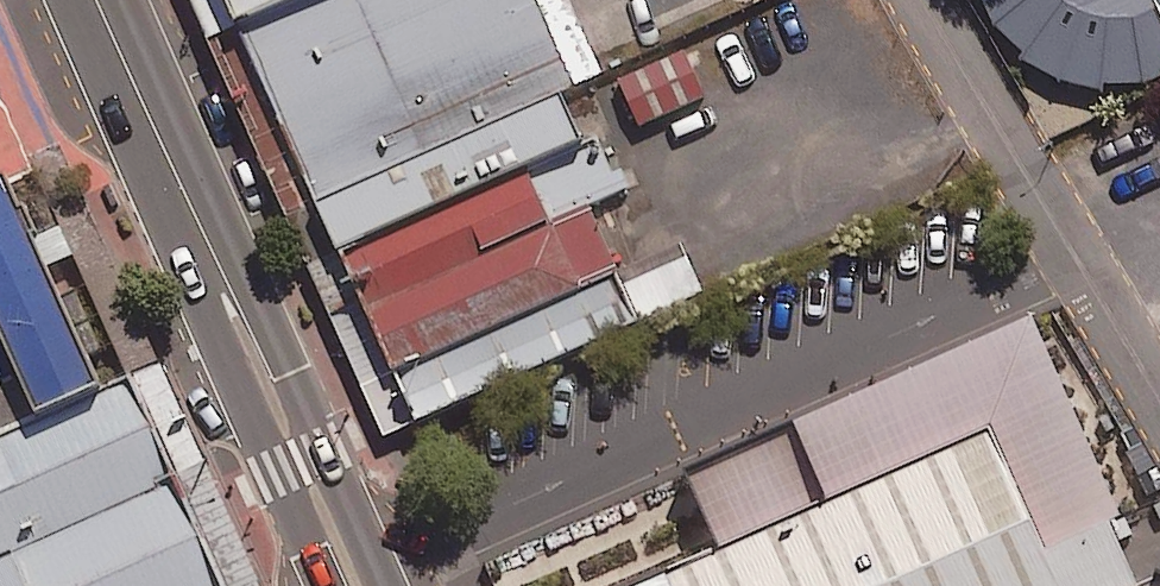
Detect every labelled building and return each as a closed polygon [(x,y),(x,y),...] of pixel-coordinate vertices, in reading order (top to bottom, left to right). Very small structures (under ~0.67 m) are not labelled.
[(233,27),(295,0),(221,0),(233,27)] [(233,27),(309,203),(554,94),(594,77),(569,21),(574,18),(566,0),(295,0),(233,27)] [(1022,58),(1059,78),(1103,89),(1143,82),(1159,75),(1159,0),(996,0),(1022,58)] [(554,94),(309,203),(333,254),(577,145),(554,94)] [(577,145),(333,254),(386,372),(614,271),(585,205),(625,187),(601,135),(577,145)] [(122,377),(27,165),(0,177),(0,431),(122,377)] [(614,271),(386,372),(409,425),(701,296),(684,258),(621,286),(614,271)] [(122,377),(0,431),(0,561),(172,485),(122,377)] [(1104,525),(1068,541),(1053,508),(1147,466),(1126,418),(1033,460),(1023,438),(995,451),(985,430),(637,585),(1131,585),(1104,525)] [(172,485),(0,561),(0,585),(216,585),(172,485)]
